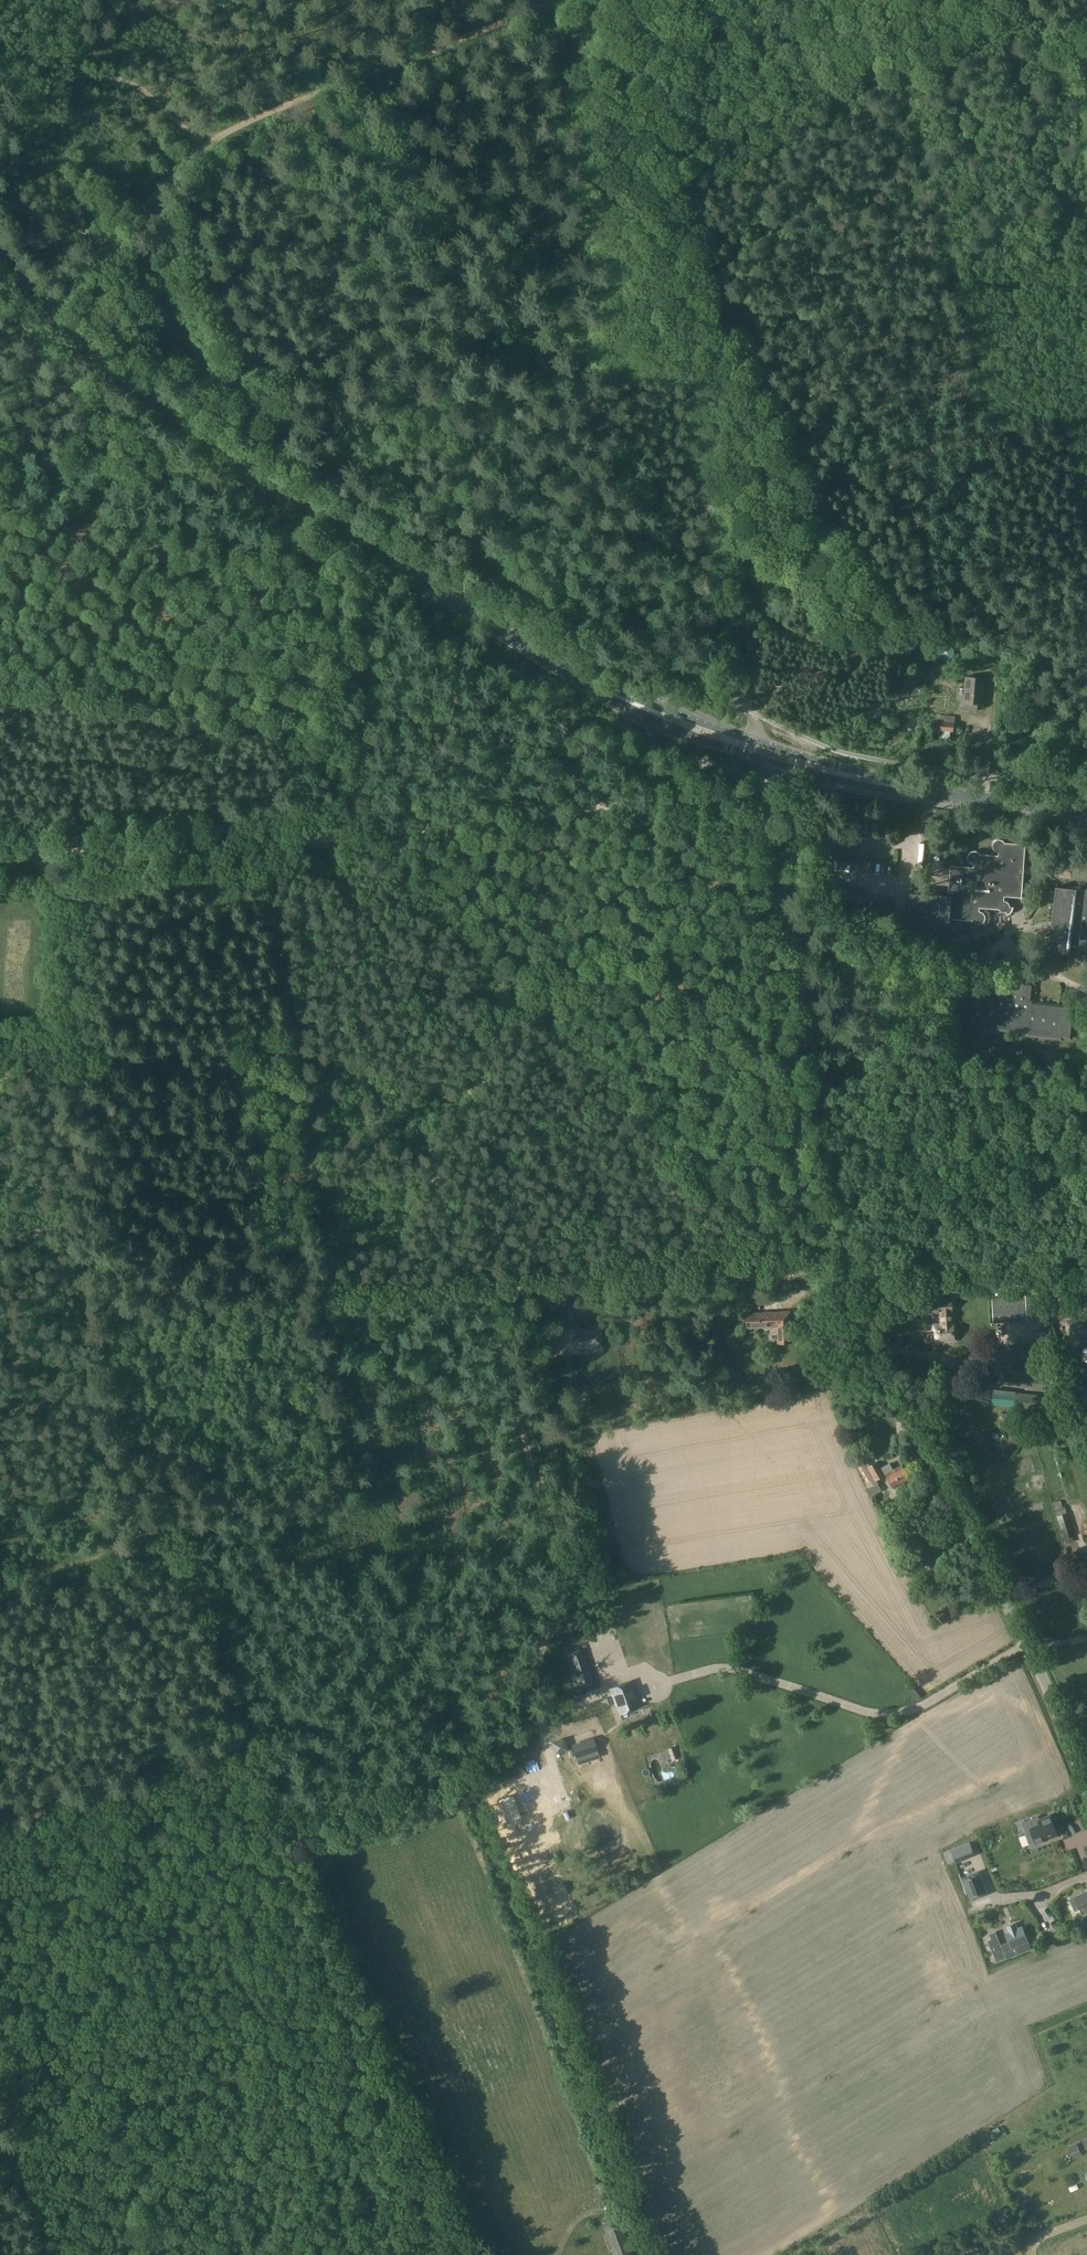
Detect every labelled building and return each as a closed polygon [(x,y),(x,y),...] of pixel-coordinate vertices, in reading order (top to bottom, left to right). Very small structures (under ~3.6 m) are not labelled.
[(940,649),(939,652),(940,655),(942,658),(945,659),(948,659),(951,658),(953,655),(954,652),(953,649),(951,646),(948,645),(945,645),(942,646),(940,649)] [(984,678),(966,677),(965,703),(962,703),(961,710),(977,710),(977,704),(983,704),(984,678)] [(917,686),(914,680),(901,686),(904,692),(917,686)] [(940,721),(939,730),(953,732),(954,722),(940,721)] [(911,894),(908,933),(947,936),(949,919),(973,921),(975,923),(978,924),(982,924),(982,923),(984,922),(985,918),(985,915),(982,912),(979,911),(979,908),(983,908),(999,909),(1001,911),(1003,912),(1005,912),(1006,912),(1008,915),(1009,914),(1011,912),(1012,911),(1012,909),(1013,907),(1010,907),(1009,904),(1007,902),(1005,901),(1004,901),(1004,896),(1022,897),(1023,871),(1024,871),(1023,871),(1025,846),(1025,845),(1005,843),(1002,841),(999,839),(996,840),(994,842),(992,845),(993,849),(995,851),(999,852),(998,856),(980,855),(977,852),(974,851),(971,852),(969,854),(968,857),(969,861),(971,863),(974,864),(974,867),(951,866),(950,865),(950,866),(949,891),(948,896),(911,894)] [(1056,863),(1055,877),(1070,878),(1071,865),(1056,863)] [(1056,887),(1051,928),(1055,928),(1055,936),(1050,935),(1048,952),(1069,954),(1068,961),(1086,964),(1086,938),(1080,937),(1081,921),(1086,922),(1086,920),(1086,887),(1076,886),(1076,889),(1056,887)] [(846,887),(840,898),(861,908),(866,897),(846,887)] [(1022,980),(1013,979),(1013,981),(1000,979),(999,996),(996,996),(996,998),(979,996),(980,989),(964,988),(960,1023),(971,1025),(970,1027),(993,1029),(993,1028),(1028,1032),(1028,1034),(1061,1038),(1061,1036),(1070,1037),(1073,1008),(1032,1003),(1032,1001),(1030,1001),(1032,983),(1021,982),(1022,980)] [(1025,1291),(992,1293),(993,1318),(1027,1316),(1025,1291)] [(935,1302),(927,1302),(928,1312),(941,1312),(942,1324),(935,1324),(936,1341),(954,1341),(954,1339),(963,1339),(962,1322),(960,1322),(959,1311),(962,1310),(961,1300),(952,1301),(945,1301),(945,1298),(942,1296),(938,1296),(935,1298),(935,1302)] [(1058,1307),(1049,1308),(1051,1322),(1056,1322),(1056,1319),(1055,1316),(1062,1315),(1061,1305),(1058,1305),(1058,1307)] [(789,1312),(747,1313),(747,1327),(771,1326),(777,1326),(778,1331),(778,1342),(791,1342),(789,1312)] [(1072,1322),(1072,1321),(1065,1323),(1066,1330),(1073,1328),(1075,1338),(1077,1338),(1078,1344),(1086,1343),(1086,1319),(1072,1322)] [(595,1328),(576,1329),(577,1347),(597,1346),(595,1328)] [(1012,1355),(1054,1355),(1054,1344),(1012,1344),(1012,1355)] [(574,1356),(597,1355),(597,1347),(574,1348),(574,1356)] [(1035,1378),(1005,1375),(1004,1384),(1045,1389),(1047,1379),(1035,1378)] [(851,1385),(839,1392),(846,1403),(858,1396),(851,1385)] [(1078,1386),(1080,1393),(1086,1392),(1086,1385),(1078,1386)] [(992,1389),(991,1404),(1059,1412),(1061,1397),(992,1389)] [(1078,1394),(1081,1407),(1086,1406),(1086,1392),(1078,1394)] [(865,1458),(858,1463),(870,1482),(871,1481),(874,1486),(878,1484),(876,1481),(876,1480),(885,1474),(881,1468),(877,1461),(869,1465),(865,1458)] [(889,1463),(881,1468),(885,1474),(886,1475),(886,1474),(898,1494),(907,1489),(904,1483),(910,1479),(902,1465),(893,1470),(889,1463)] [(1067,1513),(1066,1513),(1057,1516),(1063,1539),(1064,1539),(1073,1536),(1074,1536),(1067,1513)] [(594,1530),(583,1534),(586,1544),(598,1540),(594,1530)] [(1079,1550),(1073,1552),(1072,1553),(1076,1563),(1083,1561),(1079,1550)] [(583,1657),(572,1660),(583,1693),(591,1690),(582,1664),(586,1663),(583,1657)] [(631,1681),(609,1689),(618,1714),(639,1707),(631,1681)] [(593,1738),(571,1745),(575,1758),(597,1751),(593,1738)] [(674,1747),(667,1749),(671,1761),(678,1759),(674,1747)] [(509,1821),(514,1819),(518,1815),(508,1792),(502,1792),(497,1794),(493,1798),(503,1821),(509,1821)] [(1039,1821),(1037,1817),(1022,1823),(1026,1835),(1032,1832),(1036,1844),(1048,1839),(1047,1837),(1051,1835),(1051,1836),(1057,1834),(1051,1817),(1039,1821)] [(969,1842),(950,1849),(955,1863),(974,1855),(969,1842)] [(988,1895),(979,1871),(961,1878),(970,1901),(988,1895)] [(1075,1895),(1069,1897),(1075,1912),(1081,1909),(1082,1913),(1086,1911),(1086,1891),(1076,1896),(1075,1895)] [(928,1894),(912,1901),(915,1907),(930,1901),(928,1894)] [(1015,1924),(1007,1927),(1010,1935),(1006,1936),(1011,1947),(1003,1950),(1002,1946),(1000,1946),(995,1932),(989,1934),(991,1939),(988,1941),(991,1950),(992,1950),(996,1961),(1010,1956),(1021,1952),(1018,1945),(1027,1941),(1022,1927),(1017,1929),(1015,1924)] [(1073,2158),(1082,2155),(1077,2143),(1068,2146),(1073,2158)] [(613,2254),(633,2254),(619,2219),(602,2225),(613,2254)]
